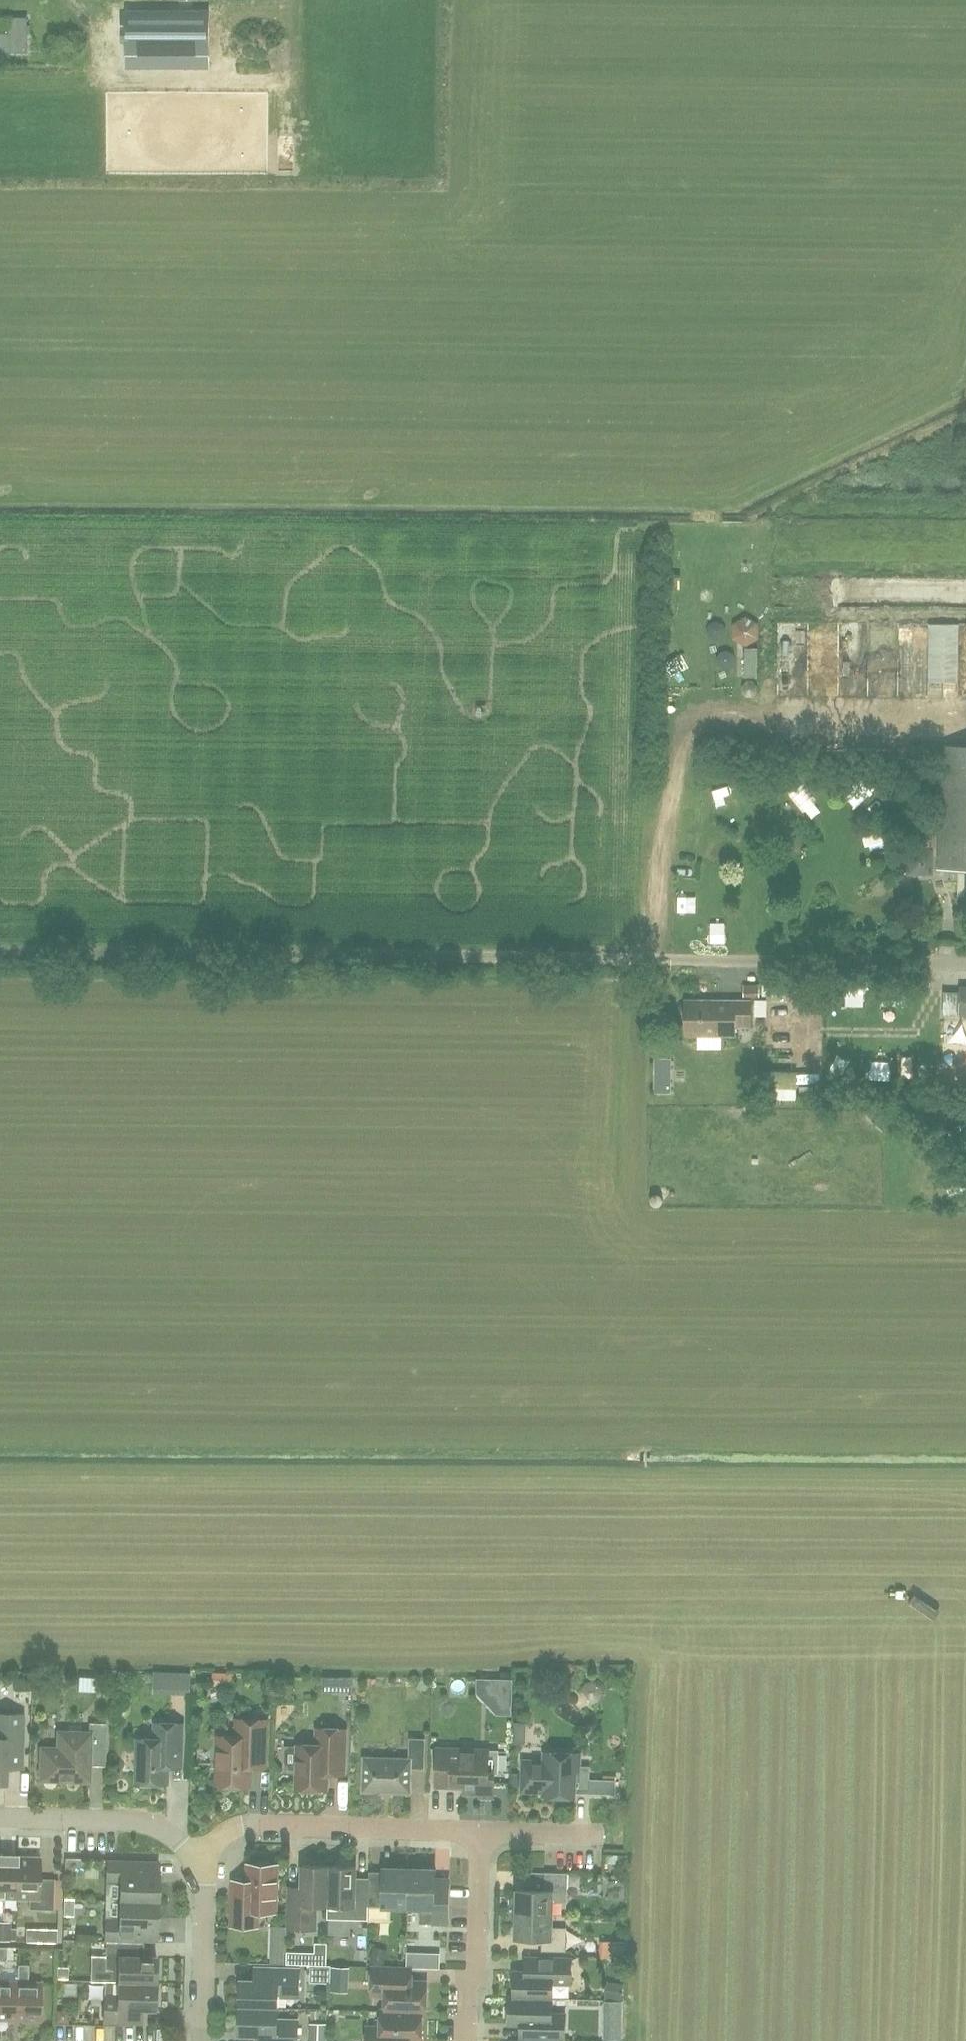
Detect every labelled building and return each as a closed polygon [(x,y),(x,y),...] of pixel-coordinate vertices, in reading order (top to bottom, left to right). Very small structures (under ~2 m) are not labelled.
[(209,56),(209,11),(127,11),(126,56),(209,56)] [(935,623),(936,694),(965,694),(965,623),(935,623)] [(751,649),(750,685),(766,685),(767,650),(751,649)] [(750,741),(753,730),(738,727),(735,738),(750,741)] [(940,744),(939,868),(965,868),(965,911),(965,744),(940,744)] [(720,787),(728,811),(743,806),(734,782),(720,787)] [(855,783),(851,803),(862,806),(867,786),(855,783)] [(876,852),(901,842),(896,830),(871,840),(876,852)] [(932,869),(933,834),(917,834),(916,869),(932,869)] [(711,853),(728,852),(728,839),(710,841),(711,853)] [(744,985),(744,996),(760,996),(760,985),(744,985)] [(965,1016),(965,985),(960,985),(960,991),(944,991),(943,1015),(965,1016)] [(781,1052),(798,1051),(796,997),(774,997),(775,1027),(780,1026),(781,1052)] [(751,1001),(697,1000),(697,1005),(685,1005),(685,1035),(735,1036),(736,1027),(751,1027),(751,1001)] [(662,1059),(663,1090),(678,1090),(677,1059),(662,1059)] [(762,1087),(796,1088),(797,1071),(763,1070),(762,1087)] [(952,1174),(946,1184),(959,1192),(965,1182),(952,1174)] [(213,1671),(212,1685),(234,1686),(234,1672),(213,1671)] [(196,1693),(195,1672),(160,1673),(161,1694),(196,1693)] [(0,1713),(0,1786),(2,1782),(6,1782),(6,1767),(22,1767),(24,1713),(0,1713)] [(218,1784),(250,1785),(250,1767),(265,1767),(267,1719),(237,1719),(237,1736),(219,1735),(218,1784)] [(59,1748),(42,1748),(41,1779),(89,1780),(90,1752),(106,1753),(107,1723),(89,1722),(89,1733),(59,1732),(59,1748)] [(138,1738),(137,1782),(141,1782),(143,1785),(151,1785),(153,1782),(168,1782),(168,1753),(182,1753),(183,1723),(155,1722),(155,1738),(138,1738)] [(298,1744),(298,1747),(286,1747),(284,1769),(298,1769),(297,1788),(301,1788),(304,1791),(311,1792),(314,1788),(327,1789),(327,1773),(344,1774),(345,1728),(318,1728),(317,1745),(298,1744)] [(364,1757),(363,1790),(410,1791),(411,1767),(424,1768),(425,1738),(410,1738),(410,1759),(364,1757)] [(489,1749),(437,1747),(436,1786),(464,1787),(464,1793),(480,1793),(480,1798),(494,1798),(494,1771),(488,1771),(489,1749)] [(544,1751),(544,1759),(521,1758),(520,1793),(543,1794),(543,1795),(575,1796),(576,1771),(580,1771),(580,1752),(544,1751)] [(616,1780),(590,1779),(589,1793),(615,1794),(616,1780)] [(3,1913),(4,1897),(17,1897),(18,1856),(0,1856),(0,1912),(3,1913)] [(18,1856),(17,1897),(30,1897),(30,1908),(54,1909),(54,1878),(40,1878),(41,1857),(18,1856)] [(66,1858),(65,1874),(72,1874),(72,1867),(80,1867),(81,1858),(66,1858)] [(120,1900),(158,1901),(159,1861),(107,1860),(107,1880),(120,1880),(120,1900)] [(233,1880),(232,1925),(258,1925),(258,1910),(276,1911),(278,1864),(248,1864),(248,1881),(233,1880)] [(329,1904),(330,1866),(302,1865),(302,1887),(289,1886),(288,1928),(312,1929),(313,1917),(317,1917),(317,1904),(329,1904)] [(329,1904),(328,1918),(368,1919),(369,1905),(369,1877),(356,1877),(356,1867),(330,1866),(329,1904)] [(383,1878),(369,1877),(369,1905),(408,1906),(410,1868),(384,1867),(383,1878)] [(436,1869),(410,1868),(408,1906),(420,1907),(420,1923),(448,1924),(449,1895),(435,1895),(436,1869)] [(516,1913),(553,1914),(553,1901),(567,1902),(568,1873),(544,1872),(544,1890),(517,1889),(516,1913)] [(158,1901),(120,1900),(119,1919),(106,1919),(105,1939),(157,1940),(158,1901)] [(553,1914),(516,1913),(516,1937),(542,1938),(542,1950),(566,1951),(567,1927),(552,1927),(553,1914)] [(56,1942),(56,1929),(46,1929),(45,1942),(56,1942)] [(113,1969),(112,1980),(105,1980),(105,1981),(156,1982),(157,1956),(133,1956),(133,1942),(106,1941),(105,1969),(113,1969)] [(613,1941),(600,1941),(599,1958),(612,1958),(613,1941)] [(293,1964),(333,1962),(332,1944),(292,1945),(293,1964)] [(374,1946),(370,1961),(383,1965),(388,1950),(374,1946)] [(510,1997),(553,1998),(553,1983),(571,1983),(571,1958),(526,1957),(525,1971),(515,1971),(515,1975),(511,1977),(511,1984),(514,1987),(514,1996),(510,1996),(510,1997)] [(19,1964),(18,1981),(17,2019),(41,2019),(42,1982),(29,1981),(29,1965),(19,1964)] [(350,1966),(331,1966),(330,1991),(349,1992),(350,1966)] [(381,2010),(426,2012),(427,1982),(412,1981),(412,1967),(372,1966),(372,1980),(386,1981),(385,2010),(381,2010)] [(240,1980),(240,2006),(278,2007),(279,1996),(288,1996),(288,1992),(300,1992),(300,1968),(255,1967),(254,1981),(240,1980)] [(0,1981),(0,2018),(17,2019),(18,1981),(0,1981)] [(156,1982),(105,1981),(105,1993),(104,2021),(142,2022),(143,2008),(155,2008),(156,1982)] [(553,1998),(510,1997),(510,2007),(506,2009),(506,2017),(509,2019),(509,2023),(521,2023),(520,2037),(565,2038),(566,2014),(552,2013),(553,1998)] [(240,2006),(239,2033),(256,2033),(256,2040),(298,2040),(299,2024),(287,2023),(287,2019),(278,2019),(278,2007),(240,2006)] [(381,2010),(381,2036),(378,2039),(366,2039),(366,2040),(421,2040),(422,2012),(426,2012),(381,2010)] [(310,2040),(326,2040),(326,2023),(310,2023),(310,2040)]
